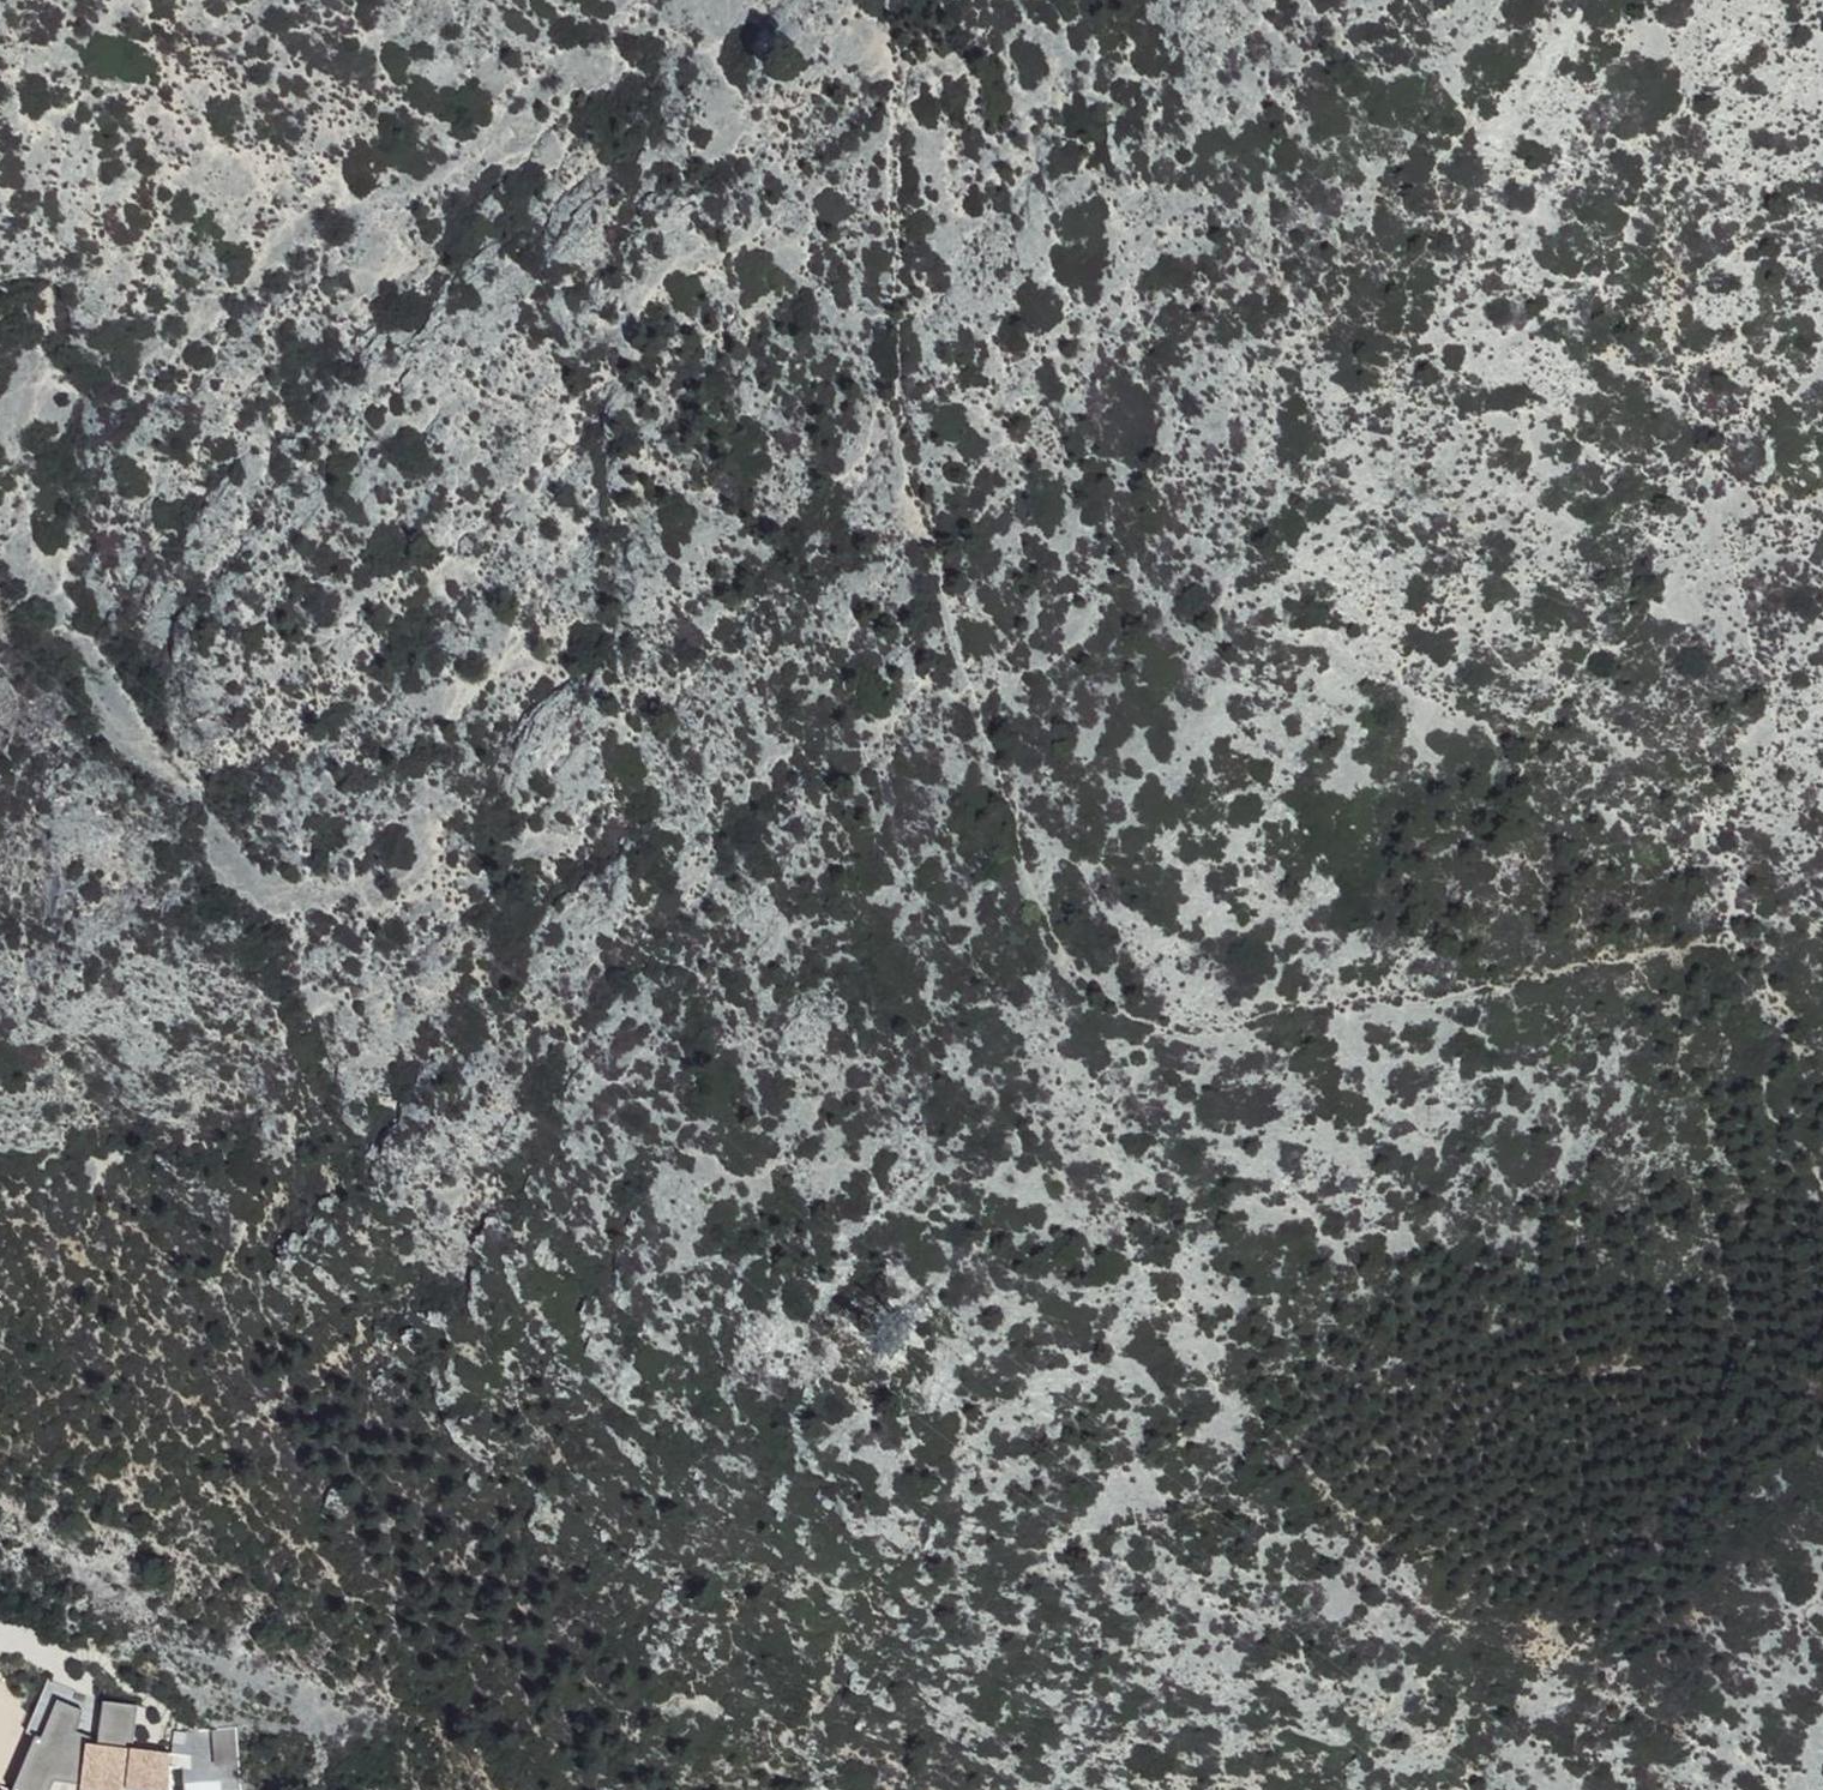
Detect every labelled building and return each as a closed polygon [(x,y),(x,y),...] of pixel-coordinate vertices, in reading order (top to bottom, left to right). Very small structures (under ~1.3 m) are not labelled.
[(54,1708),(37,1746),(32,1743),(12,1789),(49,1789),(50,1789),(62,1789),(161,1789),(165,1762),(128,1757),(134,1715),(99,1710),(94,1749),(71,1739),(80,1719),(54,1708)]
